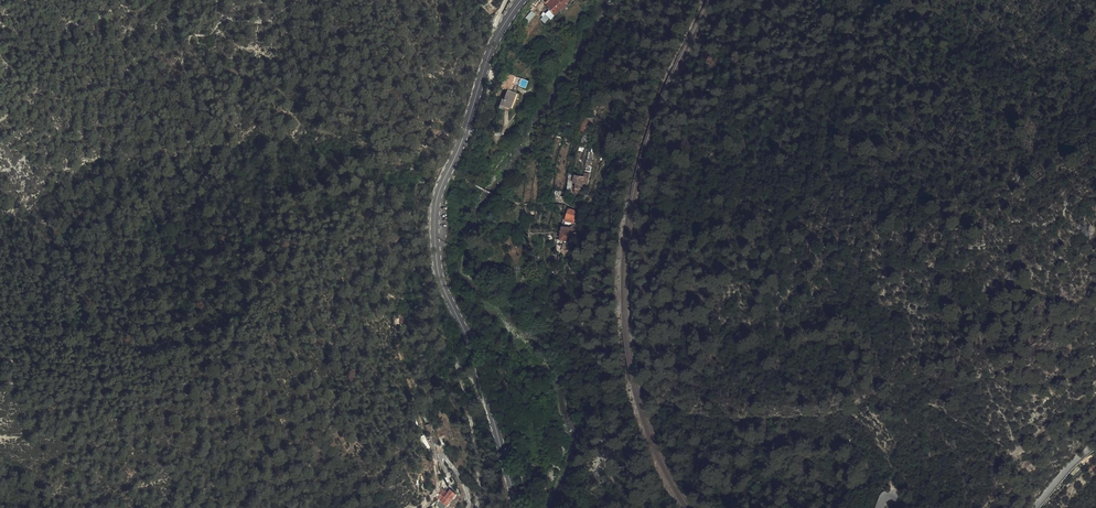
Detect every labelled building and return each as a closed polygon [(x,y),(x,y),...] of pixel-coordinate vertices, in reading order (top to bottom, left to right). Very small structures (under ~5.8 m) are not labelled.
[(549,10),(551,8),(553,10),(563,1),(564,3),(568,0),(546,0),(543,3),(549,10)] [(532,11),(529,9),(522,21),(526,23),(532,11)] [(541,20),(546,15),(542,11),(540,10),(539,11),(540,13),(537,16),(541,20)] [(522,89),(527,82),(504,75),(501,83),(498,83),(496,89),(516,95),(519,88),(522,89)] [(588,119),(589,117),(584,115),(579,129),(583,130),(588,119)] [(565,225),(574,226),(575,219),(574,219),(577,209),(569,208),(565,225)] [(561,240),(563,241),(564,239),(571,239),(573,231),(575,232),(575,227),(563,226),(561,239),(561,240)] [(444,498),(450,501),(456,493),(450,489),(447,493),(444,498)]
